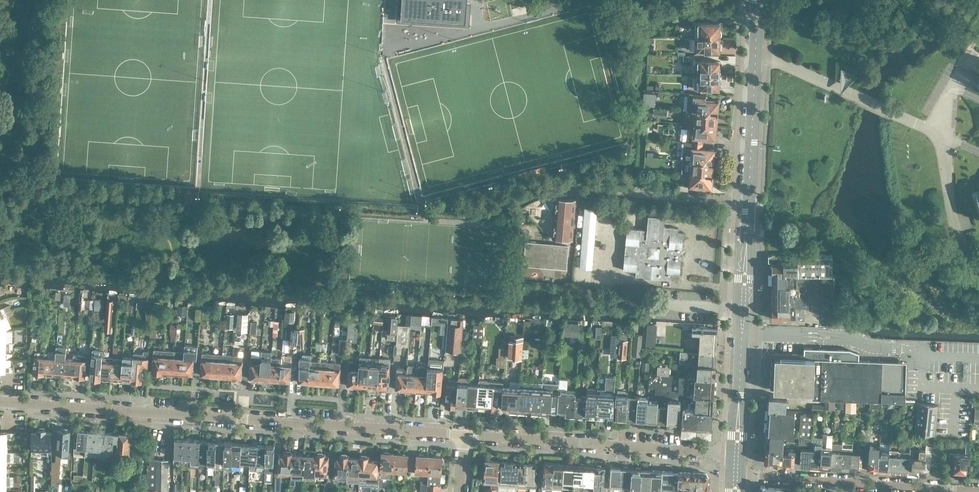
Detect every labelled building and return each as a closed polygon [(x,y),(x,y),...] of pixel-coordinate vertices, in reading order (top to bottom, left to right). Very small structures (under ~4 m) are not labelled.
[(401,18),(466,22),(467,2),(468,0),(402,0),(401,18)] [(698,29),(698,36),(720,36),(720,35),(721,34),(721,31),(720,29),(720,22),(696,22),(696,29),(698,29)] [(720,50),(720,44),(720,43),(721,42),(721,39),(720,38),(720,36),(698,36),(698,43),(696,43),(696,50),(720,50)] [(698,67),(698,74),(719,74),(719,73),(721,72),(721,69),(720,67),(719,67),(719,60),(695,60),(695,67),(698,67)] [(841,83),(841,90),(857,75),(842,69),(841,83)] [(719,76),(719,74),(698,74),(698,81),(695,81),(695,88),(719,88),(719,81),(721,80),(721,77),(719,76)] [(654,105),(655,94),(647,93),(645,93),(644,97),(644,102),(643,105),(644,105),(654,105)] [(696,111),(717,113),(719,112),(718,111),(719,100),(706,99),(707,95),(691,93),(689,110),(696,111)] [(717,115),(717,113),(696,111),(694,124),(716,125),(717,120),(718,120),(718,115),(717,115)] [(716,126),(716,125),(694,124),(693,142),(703,143),(703,142),(704,138),(703,138),(703,137),(715,138),(716,131),(717,131),(718,126),(716,126)] [(702,148),(703,143),(693,142),(691,160),(713,162),(713,161),(715,161),(715,156),(714,156),(714,149),(702,148)] [(713,167),(713,163),(713,162),(691,160),(687,160),(686,172),(690,172),(712,174),(713,172),(714,172),(714,167),(713,167)] [(713,176),(712,174),(690,172),(689,185),(711,187),(712,176),(713,176)] [(555,214),(553,214),(552,221),(554,221),(553,237),(552,237),(552,238),(573,240),(573,239),(576,200),(576,199),(556,197),(556,198),(555,214)] [(592,267),(597,210),(585,209),(580,266),(592,267)] [(680,275),(684,233),(678,232),(678,227),(664,226),(665,217),(649,215),(647,230),(627,228),(623,270),(636,271),(636,276),(674,279),(674,274),(680,275)] [(566,267),(567,261),(568,245),(527,242),(525,263),(566,267)] [(769,261),(772,262),(772,273),(797,273),(802,273),(832,273),(832,254),(772,254),(769,255),(769,261)] [(797,276),(797,273),(772,273),(772,285),(791,285),(797,285),(797,279),(797,276)] [(791,285),(772,285),(772,296),(791,296),(791,291),(791,285)] [(79,302),(79,309),(84,309),(90,310),(90,300),(85,300),(83,300),(84,293),(83,293),(83,291),(83,290),(80,290),(80,291),(80,292),(80,293),(79,302)] [(791,307),(791,297),(791,296),(772,296),(772,307),(791,307)] [(809,307),(808,297),(791,297),(791,307),(805,307),(809,307)] [(104,311),(104,301),(95,300),(94,311),(104,311)] [(71,302),(70,313),(79,313),(79,309),(79,302),(71,302)] [(4,307),(8,315),(14,312),(11,304),(4,307)] [(177,315),(187,316),(188,306),(178,306),(177,315)] [(238,307),(237,323),(247,324),(248,308),(238,307)] [(805,307),(791,307),(772,307),(772,318),(805,318),(805,307)] [(286,311),(285,322),(295,323),(295,312),(286,311)] [(411,328),(421,329),(422,316),(412,315),(412,319),(411,319),(411,328)] [(396,334),(397,317),(389,316),(388,330),(391,330),(390,334),(391,334),(396,334)] [(463,319),(448,318),(447,334),(446,351),(460,351),(463,319)] [(409,346),(411,328),(411,319),(406,319),(406,325),(398,324),(396,345),(409,346)] [(348,333),(347,333),(346,341),(357,342),(359,322),(349,321),(348,333)] [(564,335),(579,336),(580,323),(564,322),(564,335)] [(474,324),(473,339),(482,340),(483,324),(474,324)] [(645,346),(655,347),(657,325),(647,324),(645,346)] [(681,351),(681,352),(716,355),(718,329),(692,327),(692,333),(700,333),(699,352),(681,351)] [(7,330),(0,331),(0,347),(13,347),(13,342),(7,342),(7,330)] [(223,342),(223,336),(224,332),(216,331),(215,343),(223,343),(223,342)] [(30,348),(32,348),(35,348),(36,343),(37,343),(38,337),(37,337),(38,333),(32,333),(32,337),(31,343),(30,343),(30,348)] [(634,333),(632,356),(641,356),(643,334),(634,333)] [(509,339),(508,359),(523,360),(524,340),(509,339)] [(619,358),(627,359),(628,340),(620,339),(619,358)] [(13,347),(0,347),(0,359),(6,359),(7,351),(13,351),(13,347)] [(65,375),(66,358),(67,347),(57,347),(56,354),(54,374),(65,375)] [(163,372),(164,350),(154,349),(152,372),(163,373),(163,372)] [(101,378),(103,357),(103,350),(93,350),(91,377),(101,378)] [(173,373),(174,351),(164,350),(163,372),(173,373)] [(211,375),(212,354),(206,353),(207,350),(203,350),(202,353),(201,375),(211,375)] [(142,382),(143,365),(148,366),(149,351),(144,351),(144,354),(134,353),(134,357),(133,360),(132,381),(142,382)] [(183,373),(184,351),(174,351),(173,373),(183,373)] [(193,374),(194,366),(195,352),(184,351),(183,373),(193,374)] [(231,377),(233,355),(227,355),(227,351),(223,351),(223,354),(221,376),(231,377)] [(44,374),(45,356),(41,356),(41,352),(36,352),(34,373),(44,374)] [(715,377),(716,355),(681,352),(680,363),(698,364),(697,376),(715,377)] [(54,374),(56,354),(46,353),(45,356),(44,374),(54,374)] [(239,355),(233,355),(231,377),(241,378),(243,356),(242,356),(242,353),(239,353),(239,355)] [(260,379),(261,357),(255,357),(255,354),(253,353),(252,356),(251,356),(249,378),(260,379)] [(221,376),(223,354),(212,354),(211,375),(221,376)] [(75,376),(77,355),(74,355),(73,359),(66,358),(65,375),(75,376)] [(87,356),(77,355),(75,376),(85,377),(87,360),(87,356)] [(368,387),(369,362),(370,355),(366,355),(365,362),(364,369),(359,369),(357,386),(368,387)] [(132,381),(133,360),(134,357),(123,356),(123,359),(121,380),(132,381)] [(287,359),(281,358),(280,380),(290,381),(292,357),(287,356),(287,359)] [(111,379),(113,358),(103,357),(101,378),(111,379)] [(270,380),(271,358),(261,357),(260,379),(270,380)] [(309,383),(310,365),(311,361),(311,358),(300,357),(298,382),(309,383)] [(812,395),(812,398),(905,402),(907,361),(884,361),(777,357),(777,365),(771,365),(771,389),(800,390),(800,395),(812,395)] [(121,380),(123,359),(113,358),(111,379),(121,380)] [(280,380),(281,358),(271,358),(270,380),(280,380)] [(6,359),(0,359),(0,371),(13,371),(13,366),(6,366),(6,359)] [(379,363),(378,387),(388,388),(389,378),(389,373),(390,359),(385,359),(385,360),(380,360),(379,363)] [(428,359),(427,367),(426,391),(431,391),(431,392),(442,393),(445,360),(428,359)] [(476,408),(478,387),(471,386),(471,383),(472,383),(472,376),(475,377),(476,361),(471,360),(468,386),(466,407),(476,408)] [(319,383),(320,361),(311,361),(310,365),(309,383),(319,383)] [(329,384),(330,362),(320,361),(319,383),(329,384)] [(357,386),(359,369),(360,362),(349,361),(347,385),(357,386)] [(341,363),(330,362),(329,384),(339,385),(341,363)] [(368,387),(378,387),(379,363),(369,362),(368,387)] [(416,390),(418,366),(408,365),(407,369),(406,390),(416,390)] [(670,366),(658,365),(657,373),(669,374),(670,366)] [(426,391),(427,367),(418,366),(416,390),(426,391)] [(406,390),(407,369),(398,368),(396,389),(406,390)] [(466,407),(468,386),(461,385),(461,383),(463,383),(464,372),(458,372),(458,382),(456,406),(466,407)] [(713,395),(715,377),(697,376),(669,374),(657,373),(649,373),(648,386),(655,387),(655,393),(658,394),(666,394),(668,394),(669,391),(688,392),(688,393),(713,395)] [(574,415),(576,395),(576,391),(568,391),(568,379),(560,379),(559,390),(557,412),(566,412),(566,414),(567,415),(568,416),(573,416),(574,415)] [(487,409),(489,381),(479,380),(478,387),(476,408),(487,409)] [(456,406),(458,382),(450,381),(450,385),(447,384),(446,405),(456,406)] [(497,409),(498,392),(502,393),(503,382),(489,381),(487,409),(497,409)] [(597,396),(596,416),(598,417),(598,418),(602,418),(603,417),(605,417),(605,415),(613,416),(615,382),(606,382),(606,389),(598,389),(597,396)] [(518,411),(520,387),(509,386),(508,392),(509,392),(508,405),(507,409),(510,409),(510,410),(511,410),(513,412),(516,412),(517,411),(518,411)] [(530,411),(531,392),(530,392),(531,387),(520,387),(518,411),(520,411),(521,412),(524,412),(525,411),(527,411),(527,410),(530,411)] [(557,412),(559,390),(553,389),(553,393),(542,392),(540,412),(541,412),(543,414),(546,414),(547,413),(549,413),(549,412),(557,412)] [(596,416),(597,396),(598,389),(587,389),(586,395),(585,416),(590,416),(590,417),(594,417),(594,416),(596,416)] [(626,419),(627,402),(628,403),(628,397),(629,392),(617,391),(617,395),(616,395),(615,402),(616,402),(616,413),(615,419),(626,419)] [(540,412),(542,392),(531,392),(530,411),(532,411),(532,412),(533,412),(534,413),(538,413),(539,412),(540,412)] [(712,423),(713,395),(688,393),(688,399),(684,398),(683,408),(681,429),(706,431),(708,429),(709,425),(712,423)] [(667,422),(668,397),(666,397),(666,394),(658,394),(658,401),(657,422),(667,422)] [(668,397),(667,422),(677,423),(678,406),(677,406),(678,397),(676,395),(670,394),(668,397)] [(585,416),(586,395),(576,395),(574,415),(576,415),(576,416),(580,416),(580,415),(585,416)] [(786,410),(787,397),(769,396),(768,409),(770,409),(786,410)] [(636,420),(638,397),(628,397),(628,403),(627,402),(626,419),(636,420)] [(646,421),(648,400),(648,398),(638,397),(636,420),(646,421)] [(835,399),(825,399),(825,406),(825,409),(835,410),(835,399)] [(658,401),(656,400),(656,401),(648,400),(646,421),(657,422),(658,401)] [(845,400),(837,400),(837,408),(845,408),(845,400)] [(857,400),(846,400),(845,412),(856,412),(857,400)] [(915,432),(935,434),(938,405),(916,402),(916,407),(918,408),(915,432)] [(795,411),(786,410),(770,409),(769,421),(794,423),(795,411)] [(813,425),(814,414),(801,413),(798,444),(808,445),(808,449),(809,449),(809,445),(811,445),(812,441),(812,437),(813,425)] [(793,435),(794,423),(769,421),(768,433),(793,435)] [(48,452),(51,452),(52,428),(34,427),(32,453),(42,454),(42,455),(48,456),(48,452)] [(62,446),(70,446),(71,430),(69,430),(67,428),(62,428),(60,429),(58,429),(57,451),(61,451),(62,446)] [(88,431),(79,430),(78,434),(75,433),(75,458),(86,459),(86,454),(88,431)] [(95,445),(96,431),(95,431),(94,430),(92,430),(91,431),(88,431),(86,454),(95,455),(95,445)] [(104,455),(105,432),(102,432),(101,430),(99,430),(98,431),(96,431),(95,445),(95,455),(104,455)] [(0,432),(0,444),(8,444),(8,437),(14,437),(14,432),(0,432)] [(113,444),(114,433),(105,432),(104,455),(103,462),(107,462),(108,450),(113,450),(113,444)] [(130,434),(123,433),(118,433),(115,433),(114,433),(113,444),(113,450),(112,457),(122,458),(123,454),(129,455),(130,442),(133,442),(134,436),(130,435),(130,434)] [(783,448),(784,438),(785,438),(785,439),(792,440),(793,435),(768,433),(767,433),(766,447),(783,448)] [(830,467),(832,445),(833,434),(823,433),(823,437),(822,437),(820,466),(830,467)] [(183,457),(184,438),(175,437),(175,443),(174,463),(183,463),(183,457)] [(820,466),(822,437),(812,437),(812,441),(811,445),(810,466),(820,466)] [(191,458),(192,439),(184,438),(183,457),(191,458)] [(199,459),(200,440),(192,439),(191,458),(191,464),(199,464),(199,459)] [(211,440),(208,440),(207,459),(207,466),(215,467),(216,460),(217,441),(216,441),(215,439),(213,439),(211,440)] [(207,459),(208,440),(200,440),(199,459),(207,459)] [(851,469),(852,448),(853,441),(843,440),(842,447),(841,468),(851,469)] [(223,467),(225,441),(217,441),(216,460),(216,466),(223,467)] [(233,461),(234,442),(233,442),(225,441),(223,467),(232,467),(233,461)] [(240,461),(241,443),(234,442),(233,461),(240,461)] [(248,462),(250,443),(241,443),(240,461),(248,462)] [(257,463),(258,444),(250,443),(248,462),(257,463)] [(8,444),(0,444),(0,456),(14,456),(14,452),(8,452),(8,444)] [(264,469),(266,445),(258,444),(257,463),(256,469),(264,469)] [(266,444),(266,445),(264,469),(273,470),(275,445),(266,444)] [(810,466),(811,445),(809,445),(809,449),(808,449),(801,448),(800,465),(810,466)] [(841,468),(842,447),(840,447),(840,445),(832,445),(830,467),(841,468)] [(795,449),(791,449),(789,449),(789,453),(783,452),(783,448),(766,447),(765,461),(767,463),(794,465),(795,449)] [(863,449),(852,448),(851,469),(861,469),(863,449)] [(877,471),(879,450),(869,449),(867,470),(877,471)] [(898,472),(899,455),(899,451),(898,450),(889,449),(889,451),(888,471),(898,472)] [(910,449),(909,452),(908,473),(918,474),(919,468),(924,469),(925,450),(910,449)] [(888,471),(889,451),(879,450),(877,471),(888,471)] [(292,472),(293,454),(293,452),(284,451),(284,454),(280,453),(280,463),(279,463),(279,464),(275,464),(275,473),(285,474),(285,472),(291,472),(292,472)] [(394,470),(395,454),(390,453),(389,452),(385,452),(384,453),(382,453),(381,469),(382,469),(382,474),(384,476),(393,477),(394,470)] [(908,473),(909,452),(907,452),(907,456),(899,455),(898,472),(908,473)] [(970,454),(965,453),(950,452),(949,461),(953,461),(952,470),(954,471),(955,473),(958,473),(960,471),(967,471),(967,461),(970,461),(970,454)] [(317,453),(316,455),(315,473),(316,473),(322,473),(322,476),(329,476),(329,474),(329,471),(328,471),(329,456),(325,456),(325,454),(317,453)] [(406,471),(407,470),(407,457),(408,455),(406,454),(405,453),(401,453),(400,454),(395,454),(394,470),(406,471)] [(303,479),(304,455),(293,454),(292,472),(291,472),(291,484),(295,484),(295,478),(303,479)] [(348,475),(349,457),(349,455),(340,454),(340,457),(336,456),(335,471),(334,471),(334,476),(341,477),(341,475),(347,475),(348,475)] [(429,472),(430,456),(425,456),(424,455),(420,454),(419,455),(417,455),(417,457),(407,457),(407,470),(416,471),(428,472),(429,472)] [(315,473),(316,455),(304,455),(303,479),(315,479),(316,473),(315,473)] [(360,458),(359,476),(371,477),(371,491),(379,491),(380,474),(372,473),(373,458),(369,458),(369,456),(360,455),(360,458)] [(14,456),(0,456),(0,468),(7,468),(7,461),(14,461),(14,456)] [(443,457),(430,456),(429,472),(428,472),(428,479),(428,484),(440,485),(441,473),(442,464),(443,463),(443,459),(442,458),(443,457)] [(359,476),(360,458),(349,457),(348,475),(347,475),(347,481),(359,482),(359,476)] [(168,460),(150,459),(150,490),(142,489),(142,491),(168,491),(168,490),(168,460)] [(60,460),(52,460),(52,476),(60,476),(60,460)] [(498,484),(499,461),(486,460),(486,461),(485,462),(485,466),(485,467),(485,480),(491,481),(491,485),(492,485),(498,485),(498,484)] [(508,485),(509,462),(499,461),(498,484),(499,484),(499,485),(508,485)] [(517,486),(519,462),(509,462),(508,485),(517,486)] [(526,488),(526,487),(528,463),(519,462),(517,486),(517,487),(526,488)] [(552,489),(554,463),(544,462),(542,488),(552,489)] [(537,464),(528,463),(526,487),(536,487),(536,482),(537,471),(537,464)] [(562,489),(562,488),(564,463),(554,463),(552,489),(562,489)] [(573,481),(574,464),(564,463),(562,488),(573,489),(573,481)] [(583,481),(585,465),(582,465),(581,463),(576,463),(575,464),(574,464),(573,481),(583,481)] [(594,486),(595,465),(594,465),(593,464),(588,463),(587,465),(585,465),(583,481),(583,488),(593,489),(593,486),(594,486)] [(605,466),(595,465),(594,486),(604,486),(605,476),(605,466)] [(621,467),(611,467),(610,477),(610,487),(608,487),(607,491),(611,491),(615,491),(615,490),(620,490),(620,488),(621,467)] [(630,489),(632,468),(621,467),(620,488),(630,489)] [(642,469),(641,469),(641,467),(636,467),(635,468),(632,468),(630,489),(630,491),(640,491),(641,489),(641,485),(642,469)] [(7,468),(0,468),(0,480),(14,481),(14,476),(7,476),(7,468)] [(651,490),(652,469),(642,469),(641,485),(641,489),(651,490)] [(661,491),(662,470),(652,469),(651,490),(661,491)] [(679,471),(662,470),(661,491),(677,491),(677,487),(679,471)] [(679,471),(677,487),(683,487),(683,482),(690,482),(691,472),(679,471)] [(707,489),(708,475),(706,473),(694,472),(691,472),(690,482),(683,482),(683,487),(690,488),(707,489)] [(14,481),(0,480),(0,491),(7,491),(7,485),(14,485),(14,481)] [(440,485),(428,484),(427,491),(439,491),(440,485)]
